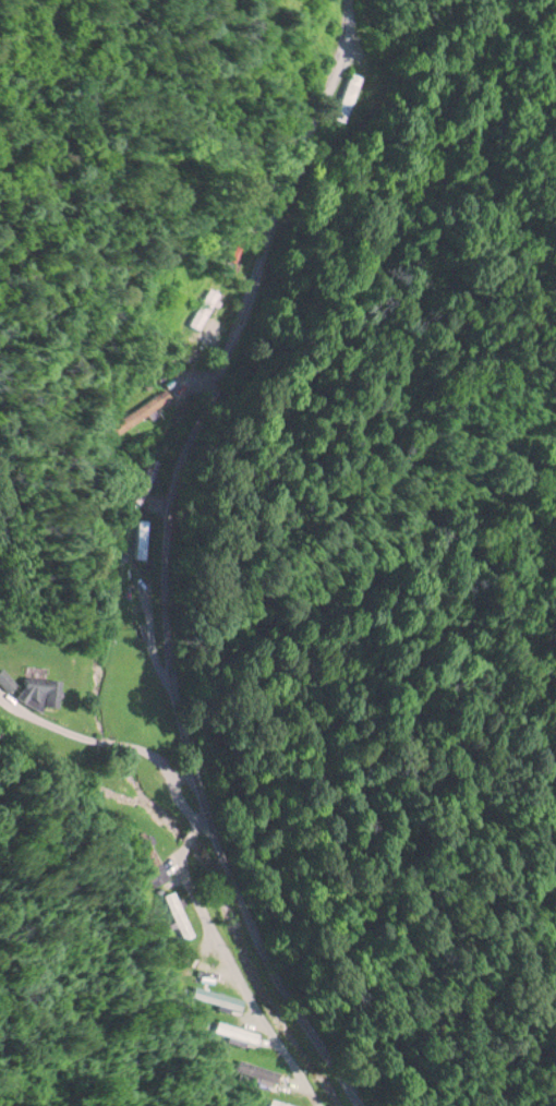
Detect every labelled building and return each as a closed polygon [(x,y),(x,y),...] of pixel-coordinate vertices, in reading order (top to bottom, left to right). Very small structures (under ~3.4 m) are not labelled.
[(348,122),(367,77),(354,72),(335,116),(348,122)] [(220,294),(210,287),(187,322),(197,329),(220,294)] [(166,403),(159,391),(112,422),(119,433),(166,403)] [(165,463),(154,457),(130,498),(141,505),(165,463)] [(149,558),(154,519),(141,518),(137,557),(149,558)] [(8,690),(17,683),(4,666),(0,669),(0,679),(8,690)] [(58,680),(23,674),(18,701),(53,707),(58,680)] [(148,871),(155,885),(168,878),(144,830),(133,835),(150,869),(148,871)] [(194,935),(174,889),(164,894),(185,939),(194,935)] [(241,1008),(243,997),(196,986),(194,997),(241,1008)] [(214,1031),(254,1043),(257,1031),(218,1020),(214,1031)] [(274,1096),(270,1105),(300,1105),(274,1096)]
